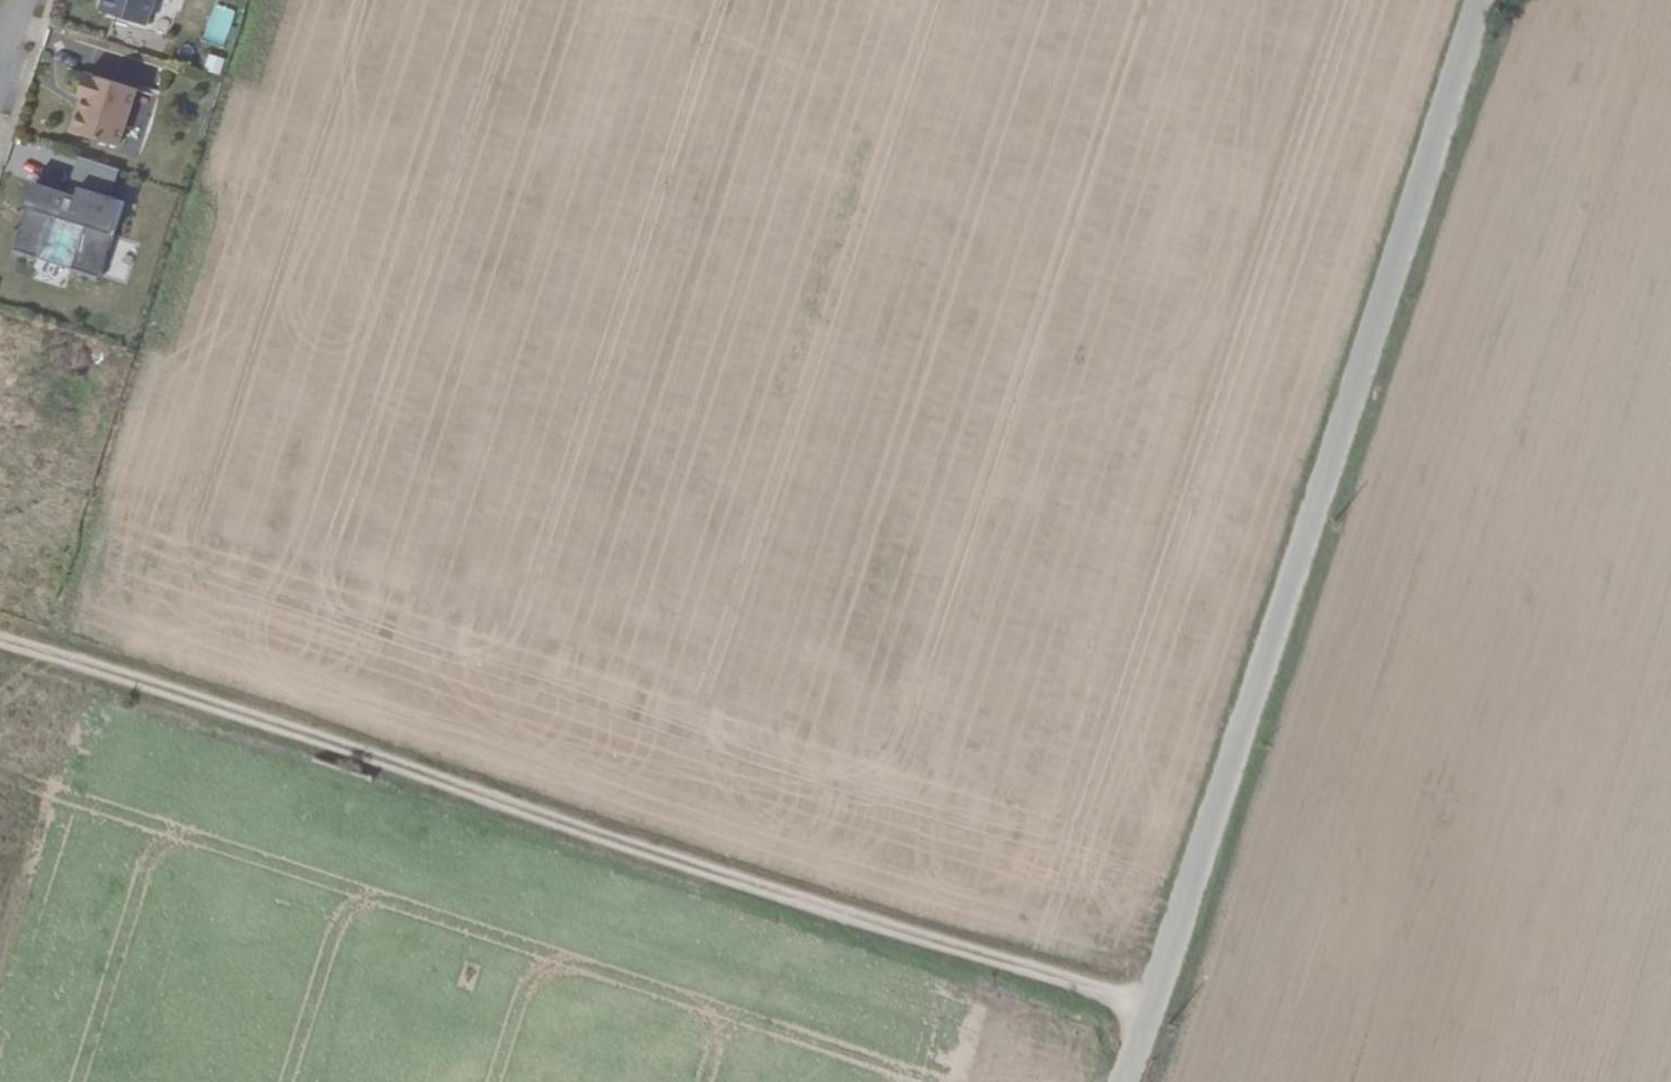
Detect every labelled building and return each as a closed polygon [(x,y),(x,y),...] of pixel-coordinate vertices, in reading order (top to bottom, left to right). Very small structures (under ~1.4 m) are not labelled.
[(104,5),(107,9),(107,14),(149,27),(158,0),(105,0),(104,5)] [(203,39),(225,46),(236,11),(215,4),(203,39)] [(139,91),(88,74),(80,97),(88,100),(83,113),(76,123),(75,132),(122,147),(139,91)] [(127,202),(81,188),(79,198),(37,184),(15,249),(103,278),(127,202)]
